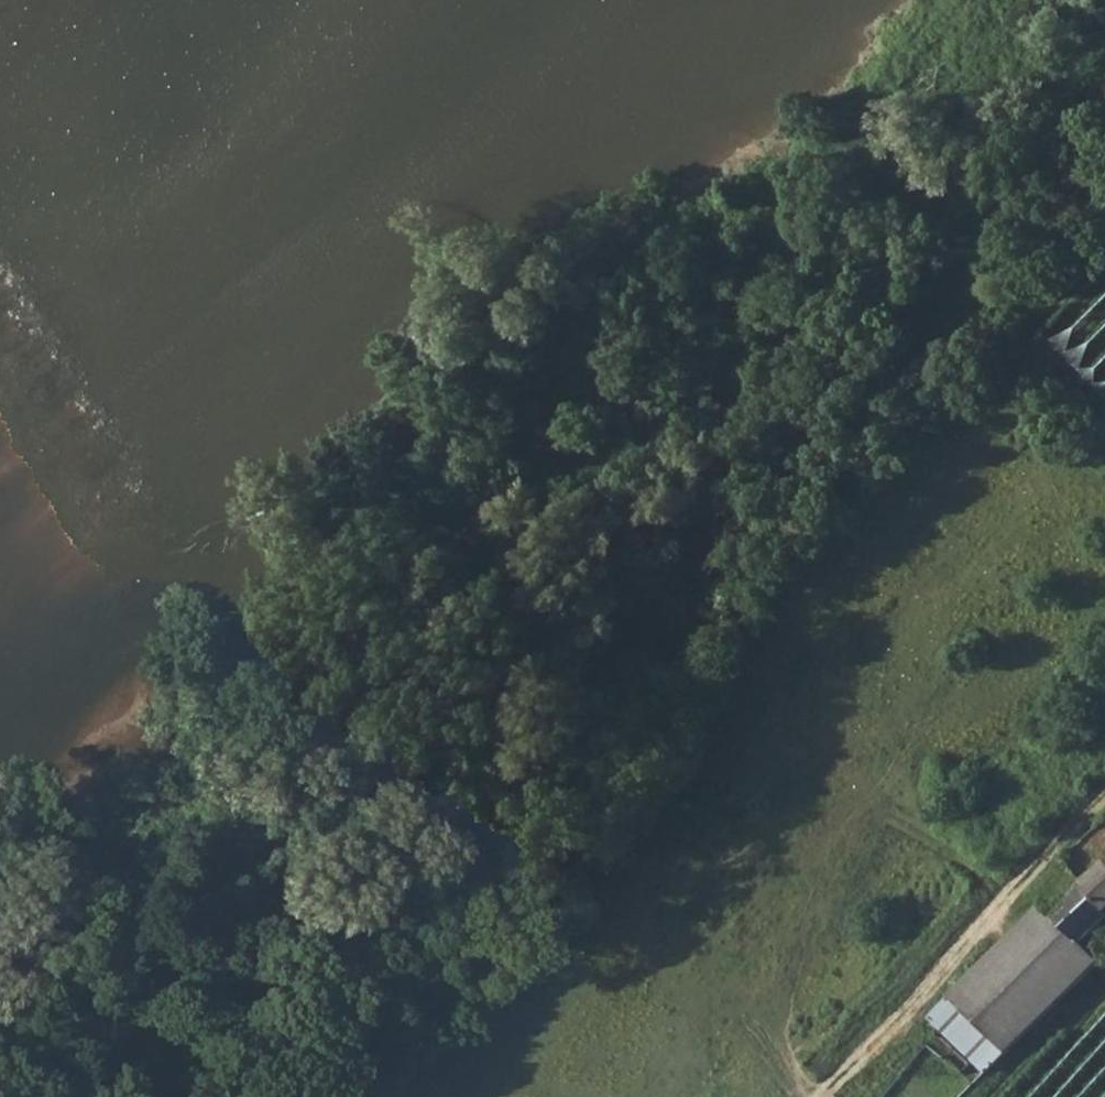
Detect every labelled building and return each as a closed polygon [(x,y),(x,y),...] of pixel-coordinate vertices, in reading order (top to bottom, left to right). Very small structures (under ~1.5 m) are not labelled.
[(1088,892),(1104,908),(1104,876),(1088,892)] [(1010,1058),(1045,1026),(1104,968),(1104,908),(1088,892),(1067,913),(1044,899),(949,989),(949,999),(1010,1058)]
